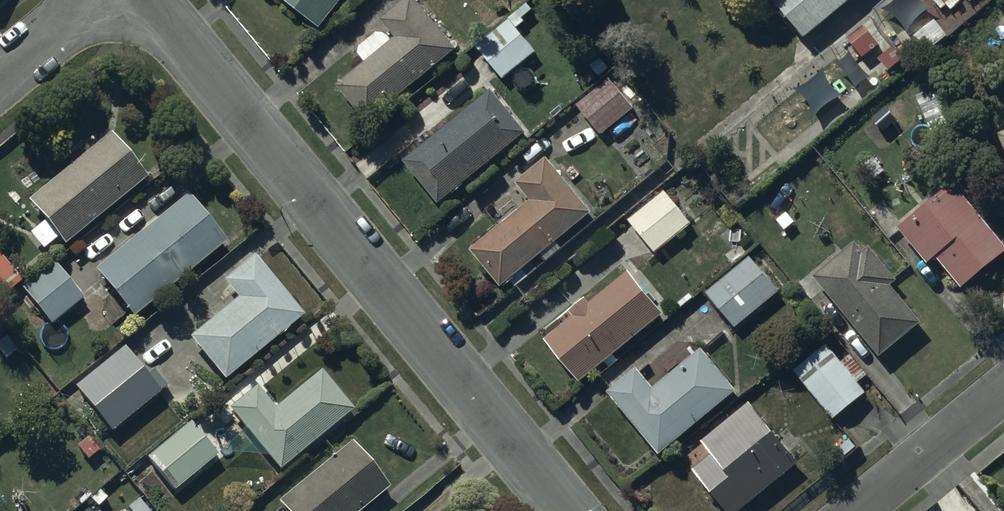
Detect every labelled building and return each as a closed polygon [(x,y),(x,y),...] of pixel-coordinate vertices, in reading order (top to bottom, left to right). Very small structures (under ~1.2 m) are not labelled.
[(321,24),(339,0),(289,0),(321,24)] [(353,47),(363,58),(335,81),(366,119),(456,45),(419,0),(402,0),(382,16),(395,33),(390,37),(380,25),(353,47)] [(801,40),(850,0),(768,0),(801,40)] [(532,9),(527,2),(477,46),(503,77),(536,50),(517,26),(525,19),(523,17),(532,9)] [(932,25),(909,42),(921,58),(945,41),(932,25)] [(880,46),(865,28),(849,42),(864,60),(880,46)] [(633,106),(609,78),(577,104),(601,133),(633,106)] [(526,128),(492,86),(405,159),(439,201),(526,128)] [(147,175),(111,130),(27,197),(44,218),(30,229),(43,244),(57,233),(63,242),(147,175)] [(591,210),(546,156),(516,181),(530,198),(470,248),(500,284),(509,277),(515,284),(526,274),(521,268),(591,210)] [(898,223),(927,260),(936,254),(960,285),(1003,252),(1003,241),(956,179),(898,223)] [(665,189),(628,219),(655,252),(691,222),(665,189)] [(225,238),(188,191),(93,264),(132,314),(225,238)] [(854,238),(813,271),(879,354),(922,321),(891,282),(896,278),(870,244),(863,249),(854,238)] [(21,278),(0,252),(0,295),(21,278)] [(223,277),(237,294),(189,333),(225,377),(303,314),(253,252),(223,277)] [(779,292),(750,256),(705,291),(734,327),(779,292)] [(84,297),(55,260),(21,287),(51,324),(84,297)] [(663,313),(628,268),(590,299),(587,295),(569,309),(574,315),(545,337),(578,379),(663,313)] [(145,372),(124,346),(75,385),(112,431),(169,385),(153,366),(145,372)] [(736,388),(702,346),(653,387),(637,368),(608,392),(658,453),(736,388)] [(866,395),(827,347),(795,373),(816,399),(828,414),(833,421),(866,395)] [(255,386),(228,408),(278,469),(351,410),(319,370),(273,407),(255,386)] [(798,464),(760,421),(775,408),(763,394),(750,405),(747,403),(701,443),(713,456),(693,473),(726,510),(743,510),(798,464)] [(218,452),(191,418),(146,455),(174,489),(218,452)] [(351,439),(277,500),(286,510),(355,510),(388,484),(351,439)]
